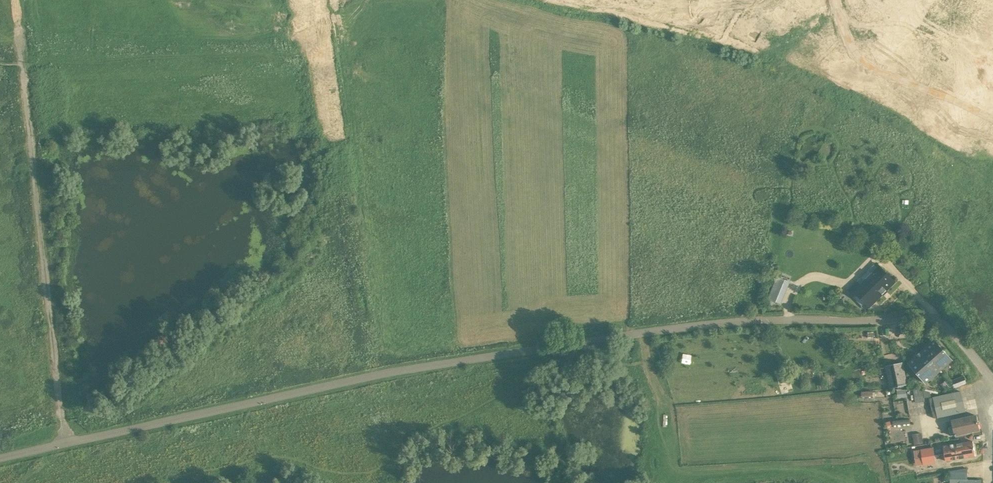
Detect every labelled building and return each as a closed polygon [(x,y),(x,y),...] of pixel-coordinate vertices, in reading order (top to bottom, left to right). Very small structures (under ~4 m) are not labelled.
[(855,291),(867,304),(870,306),(895,282),(879,266),(854,291),(855,291)] [(778,277),(775,282),(787,287),(789,282),(778,277)] [(952,360),(934,340),(908,363),(926,383),(952,360)] [(886,366),(890,388),(907,384),(902,363),(889,365),(887,356),(878,358),(880,368),(886,366)] [(780,383),(789,380),(785,369),(776,371),(780,383)] [(952,381),(955,388),(967,384),(964,376),(952,381)] [(923,390),(913,390),(914,394),(915,403),(925,401),(924,398),(931,397),(930,392),(923,390)] [(961,391),(946,395),(929,398),(933,418),(965,411),(961,391)] [(951,420),(953,426),(948,427),(950,436),(955,435),(955,436),(979,430),(976,415),(951,420)] [(922,433),(913,434),(915,445),(924,443),(922,433)] [(943,446),(944,453),(974,447),(973,441),(943,446)] [(975,456),(974,447),(944,453),(945,461),(975,456)] [(913,451),(915,458),(922,457),(933,455),(932,448),(913,451)] [(933,455),(922,457),(915,458),(916,466),(935,463),(933,455)]
